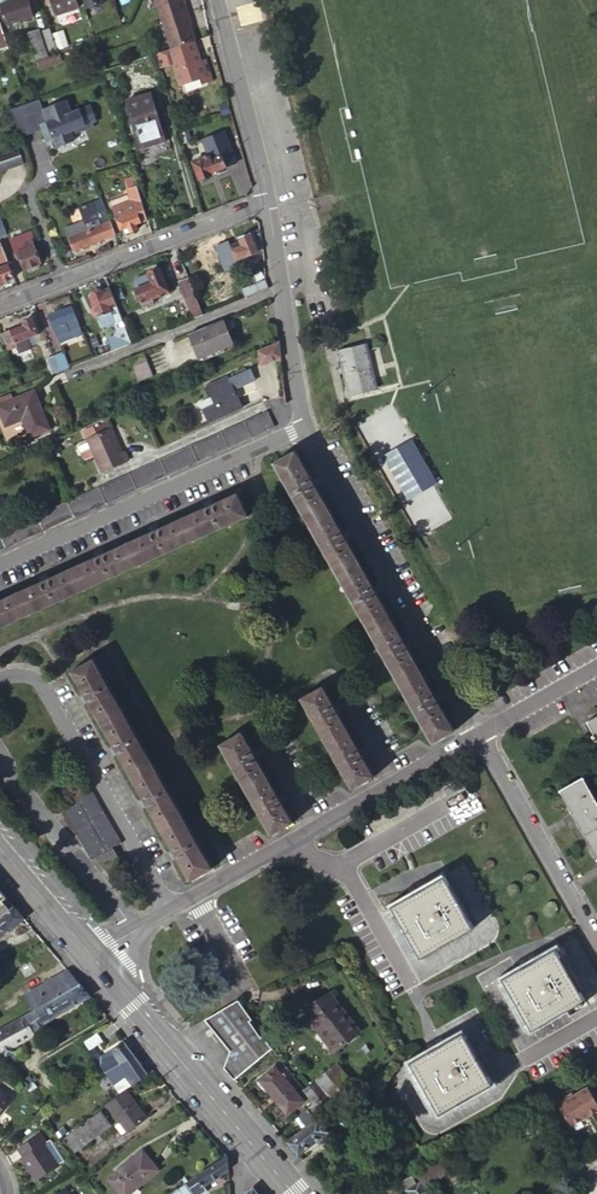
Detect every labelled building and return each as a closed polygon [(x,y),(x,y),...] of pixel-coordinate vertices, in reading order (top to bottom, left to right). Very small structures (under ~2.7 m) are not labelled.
[(26,0),(14,0),(0,4),(0,7),(6,25),(32,16),(26,0)] [(74,0),(51,0),(56,15),(76,7),(74,0)] [(163,14),(186,8),(184,0),(160,0),(163,14)] [(193,36),(186,8),(163,14),(171,42),(191,37),(193,36)] [(34,53),(54,47),(48,27),(37,30),(37,28),(27,32),(34,53)] [(168,43),(176,77),(198,72),(195,60),(197,59),(191,37),(171,42),(168,43)] [(54,54),(37,60),(39,67),(57,61),(54,54)] [(149,86),(125,93),(138,141),(163,134),(149,86)] [(67,101),(43,111),(47,123),(40,125),(45,137),(52,134),(55,140),(57,148),(75,141),(72,132),(86,127),(80,110),(72,113),(67,101)] [(52,134),(45,137),(47,143),(55,140),(52,134)] [(224,138),(216,141),(218,147),(226,144),(224,138)] [(216,141),(205,145),(208,152),(210,156),(193,162),(199,179),(211,175),(210,172),(225,166),(223,162),(232,158),(226,144),(218,147),(216,141)] [(16,148),(0,153),(0,169),(21,162),(16,148)] [(139,220),(146,218),(144,209),(141,199),(127,205),(128,207),(113,212),(120,231),(126,228),(128,233),(135,230),(134,225),(139,223),(139,220)] [(114,230),(108,213),(97,217),(91,201),(77,207),(82,221),(64,229),(73,251),(105,238),(103,234),(114,230)] [(262,250),(260,229),(237,236),(239,242),(238,243),(238,242),(235,245),(235,247),(229,249),(233,260),(262,250)] [(34,239),(32,231),(21,235),(23,240),(11,245),(14,252),(13,254),(15,261),(20,260),(23,269),(27,268),(28,271),(38,267),(38,264),(40,263),(31,240),(34,239)] [(14,277),(1,244),(0,241),(0,282),(14,277)] [(167,292),(157,268),(146,273),(147,273),(133,279),(132,282),(135,289),(134,290),(141,308),(152,303),(150,299),(167,292)] [(193,318),(202,314),(191,286),(188,278),(179,282),(193,318)] [(242,298),(267,288),(263,279),(239,289),(242,298)] [(124,346),(130,343),(121,320),(109,288),(90,295),(102,328),(115,323),(124,346)] [(81,333),(70,307),(48,316),(59,344),(78,336),(77,335),(81,333)] [(0,334),(7,350),(14,347),(17,354),(30,350),(25,339),(37,334),(31,318),(22,322),(23,325),(0,334)] [(231,344),(220,319),(214,321),(185,333),(195,358),(231,344)] [(281,358),(279,342),(271,346),(257,352),(258,363),(262,366),(281,358)] [(367,344),(338,351),(348,394),(378,387),(367,344)] [(152,374),(142,351),(130,355),(127,357),(137,380),(152,374)] [(68,368),(62,354),(53,358),(59,372),(61,371),(68,368)] [(59,372),(53,358),(45,361),(51,375),(53,374),(59,372)] [(253,378),(248,368),(226,378),(225,376),(204,387),(212,404),(200,410),(207,424),(241,407),(235,394),(234,395),(231,389),(253,378)] [(43,433),(49,430),(33,392),(27,395),(29,400),(36,418),(43,433)] [(43,433),(36,418),(29,400),(27,395),(0,405),(0,415),(5,427),(21,421),(28,439),(43,433)] [(249,421),(268,413),(266,411),(248,419),(227,428),(193,444),(142,466),(130,472),(130,473),(139,469),(152,464),(167,457),(185,449),(200,442),(214,436),(231,429),(249,421)] [(273,425),(268,413),(249,421),(231,429),(214,436),(200,442),(185,449),(167,457),(152,464),(139,469),(130,473),(136,488),(149,482),(163,476),(176,470),(212,453),(258,432),(273,425)] [(108,424),(95,430),(98,436),(110,430),(108,424)] [(86,441),(97,435),(93,428),(83,433),(86,441)] [(98,436),(87,441),(87,442),(94,457),(102,473),(130,460),(125,451),(123,452),(112,429),(110,430),(98,436)] [(383,457),(408,502),(438,485),(413,440),(383,457)] [(94,457),(87,442),(79,446),(78,448),(84,460),(86,461),(94,457)] [(310,479),(295,451),(274,462),(378,646),(392,670),(432,743),(454,730),(438,702),(441,700),(439,696),(437,693),(433,695),(407,648),(410,646),(408,643),(407,639),(403,641),(376,594),(379,592),(378,589),(376,586),(372,588),(346,540),(349,538),(347,535),(345,531),(341,534),(314,486),(318,483),(316,480),(314,477),(310,479)] [(111,500),(136,488),(130,473),(128,474),(101,487),(85,494),(67,501),(74,516),(98,506),(111,500)] [(238,494),(212,505),(211,501),(207,502),(204,504),(205,507),(195,513),(157,530),(156,526),(152,528),(149,529),(150,533),(132,541),(103,554),(101,551),(97,552),(94,554),(95,557),(47,579),(46,576),(42,577),(38,579),(39,583),(0,601),(0,627),(39,610),(58,601),(92,586),(131,568),(151,559),(195,539),(247,516),(238,494)] [(74,516),(67,501),(54,507),(37,515),(18,524),(4,530),(0,531),(0,551),(2,550),(10,547),(16,543),(33,536),(48,529),(74,516)] [(52,502),(36,510),(14,520),(0,526),(0,531),(4,530),(18,524),(37,515),(54,507),(52,502)] [(111,693),(93,659),(71,671),(89,703),(86,705),(88,708),(89,711),(93,709),(119,754),(115,757),(117,760),(119,763),(122,761),(145,800),(141,802),(143,806),(144,808),(148,806),(162,831),(173,849),(169,852),(171,856),(173,859),(177,856),(190,879),(211,867),(193,837),(180,813),(150,761),(123,713),(111,693)] [(486,701),(494,697),(497,695),(491,683),(487,685),(481,690),(486,701)] [(332,705),(321,686),(299,698),(303,705),(328,748),(339,767),(351,788),(371,776),(360,757),(365,755),(363,751),(361,748),(357,750),(336,713),(340,710),(338,707),(335,703),(332,705)] [(252,750),(241,731),(219,743),(242,785),(270,834),(292,821),(281,802),(285,799),(282,795),(281,793),(277,795),(255,757),(259,754),(257,751),(256,748),(252,750)] [(583,774),(560,787),(594,846),(596,851),(596,798),(583,774)] [(112,848),(121,842),(117,836),(87,784),(58,800),(92,859),(94,858),(100,854),(112,848)] [(119,858),(112,848),(100,854),(106,865),(119,858)] [(475,926),(445,874),(392,904),(397,912),(422,956),(440,946),(475,926)] [(2,913),(13,905),(9,908),(2,900),(6,897),(0,891),(0,915),(2,913)] [(6,897),(2,900),(9,908),(13,905),(6,897)] [(23,917),(13,905),(2,913),(10,925),(11,926),(23,917)] [(10,925),(2,913),(0,915),(0,932),(10,925)] [(575,979),(556,946),(504,976),(533,1028),(558,1013),(586,998),(575,979)] [(76,979),(67,969),(16,998),(26,1014),(31,1011),(53,998),(79,982),(76,979)] [(84,988),(80,984),(79,982),(53,998),(31,1011),(26,1014),(27,1016),(35,1031),(48,1023),(48,1022),(90,995),(89,994),(84,988)] [(330,993),(310,1009),(323,1024),(318,1028),(320,1031),(334,1048),(335,1049),(359,1029),(330,993)] [(248,1067),(273,1047),(263,1035),(261,1036),(250,1019),(252,1016),(239,1000),(206,1020),(232,1051),(228,1061),(225,1068),(235,1079),(248,1067)] [(306,1012),(318,1028),(323,1024),(310,1009),(306,1012)] [(27,1016),(22,1020),(0,1033),(0,1055),(36,1033),(35,1031),(27,1016)] [(496,1083),(465,1030),(411,1061),(441,1113),(496,1083)] [(101,1037),(98,1031),(84,1039),(88,1046),(101,1037)] [(329,1052),(334,1048),(320,1031),(315,1036),(329,1052)] [(125,1059),(133,1053),(124,1041),(112,1050),(116,1055),(121,1062),(125,1059)] [(116,1055),(112,1050),(102,1056),(105,1061),(116,1055)] [(99,1052),(95,1055),(100,1062),(107,1072),(121,1062),(116,1055),(105,1061),(102,1056),(99,1052)] [(121,1062),(107,1072),(113,1080),(116,1084),(126,1076),(132,1085),(133,1085),(148,1073),(133,1053),(125,1059),(121,1062)] [(339,1062),(305,1088),(316,1101),(326,1113),(358,1087),(339,1062)] [(303,1099),(274,1065),(260,1079),(288,1112),(303,1099)] [(116,1084),(122,1092),(126,1089),(132,1085),(126,1076),(116,1084)] [(11,1095),(0,1086),(0,1100),(3,1105),(11,1095)] [(586,1088),(558,1105),(570,1126),(580,1120),(588,1116),(596,1110),(596,1106),(586,1088)] [(125,1091),(105,1104),(107,1107),(126,1131),(127,1132),(147,1118),(126,1089),(125,1091)] [(299,1115),(307,1126),(310,1123),(318,1118),(319,1119),(326,1113),(316,1101),(302,1112),(299,1115)] [(370,1113),(364,1105),(359,1108),(366,1117),(370,1113)] [(107,1107),(100,1112),(109,1125),(118,1137),(126,1131),(107,1107)] [(109,1125),(100,1112),(74,1130),(83,1143),(109,1125)] [(287,1141),(298,1154),(322,1136),(329,1131),(319,1119),(318,1118),(310,1123),(307,1126),(299,1131),(287,1141)] [(279,1131),(285,1126),(281,1120),(274,1126),(279,1131)] [(46,1143),(40,1134),(22,1146),(27,1154),(25,1155),(39,1176),(59,1163),(52,1152),(50,1153),(44,1145),(46,1143)] [(143,1150),(108,1177),(121,1193),(126,1193),(158,1168),(143,1150)] [(580,1150),(573,1153),(582,1168),(588,1164),(580,1150)] [(228,1156),(198,1174),(189,1180),(186,1182),(186,1183),(187,1184),(191,1190),(194,1193),(206,1193),(209,1192),(204,1184),(228,1168),(228,1164),(228,1156)] [(418,1178),(420,1180),(426,1187),(451,1166),(444,1157),(418,1178)] [(417,1182),(407,1188),(412,1193),(432,1193),(426,1187),(420,1180),(417,1182)] [(191,1190),(187,1184),(186,1183),(179,1189),(182,1193),(194,1193),(191,1190)] [(254,1185),(246,1192),(246,1193),(261,1193),(258,1191),(254,1185)]
